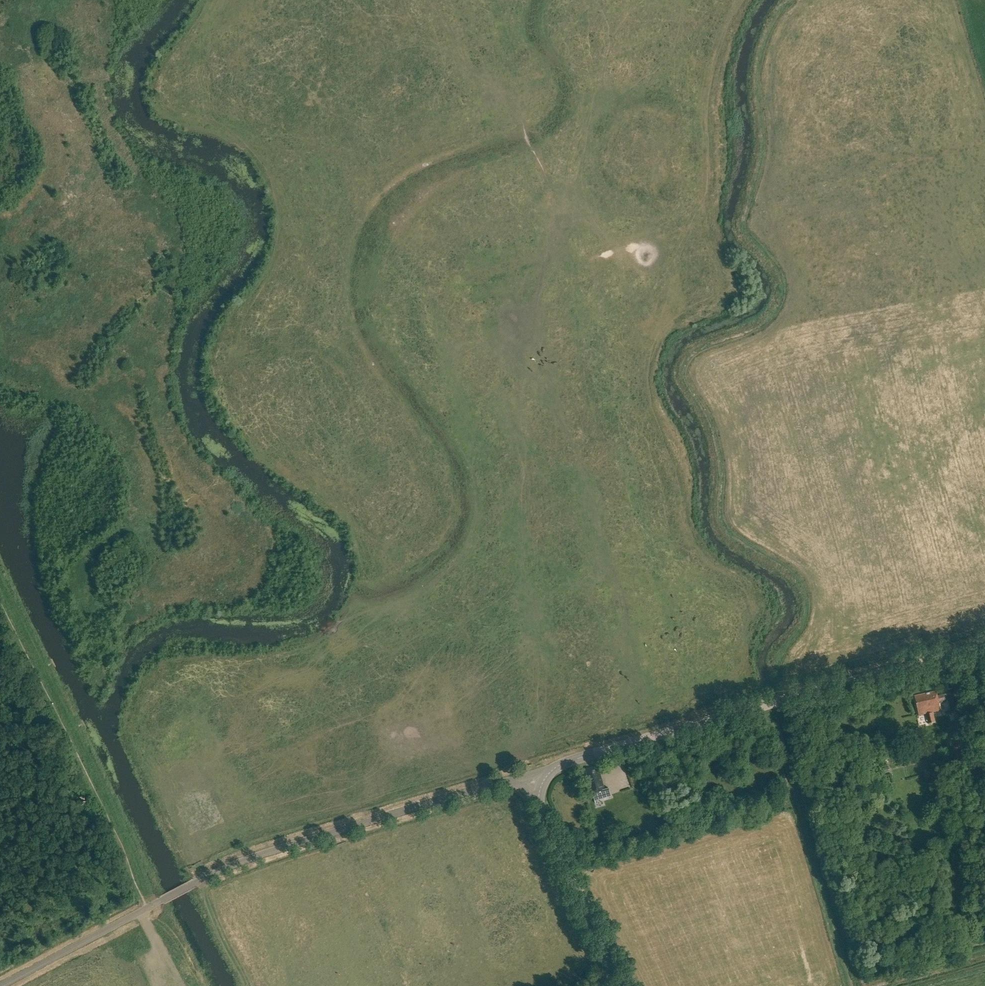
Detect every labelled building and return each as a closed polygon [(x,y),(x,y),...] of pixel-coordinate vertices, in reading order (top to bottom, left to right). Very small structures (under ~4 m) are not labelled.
[(944,695),(937,697),(936,692),(914,696),(918,715),(941,711),(939,702),(945,700),(944,695)] [(958,711),(953,692),(945,694),(950,713),(958,711)] [(932,713),(925,714),(927,724),(934,722),(932,713)] [(669,773),(676,772),(675,765),(668,766),(669,773)] [(591,794),(592,798),(598,796),(597,792),(605,790),(600,773),(597,774),(596,770),(587,773),(588,777),(585,778),(590,795),(591,794)] [(615,792),(609,793),(611,806),(617,805),(615,792)]
